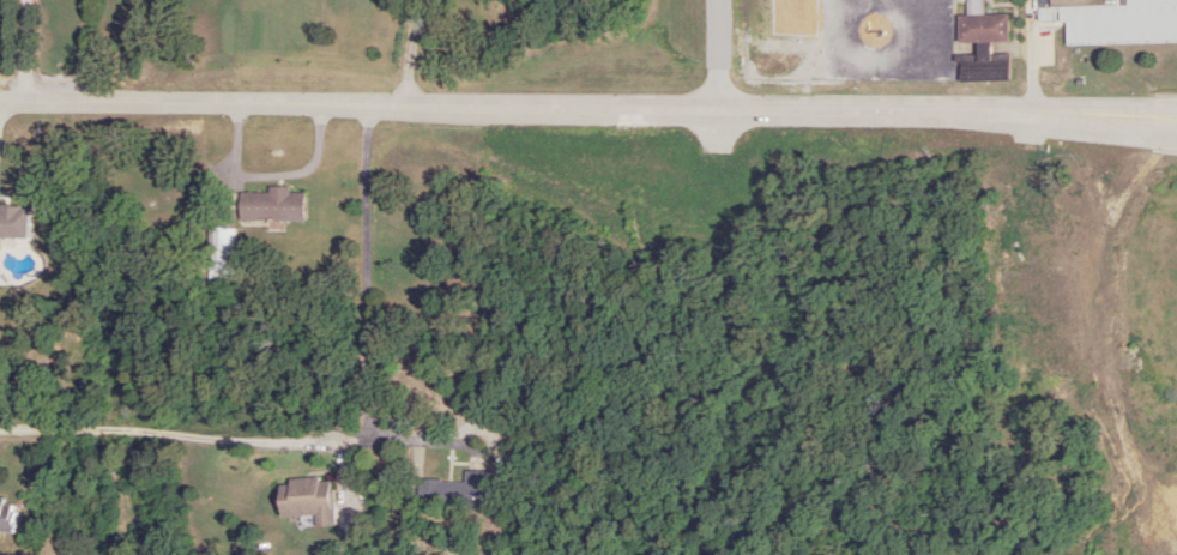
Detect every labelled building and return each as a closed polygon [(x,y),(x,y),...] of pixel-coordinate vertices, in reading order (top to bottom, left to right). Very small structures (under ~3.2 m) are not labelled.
[(953,11),(981,11),(980,0),(953,0),(953,11)] [(1047,11),(1064,11),(1065,42),(1176,41),(1176,0),(1047,0),(1047,11)] [(1006,15),(955,15),(955,43),(1006,43),(1006,15)] [(958,81),(1006,81),(1006,57),(958,57),(958,81)] [(287,187),(266,187),(266,192),(237,192),(237,221),(301,221),(301,194),(287,194),(287,187)] [(207,228),(207,283),(232,283),(232,228),(207,228)] [(463,482),(417,480),(417,504),(481,506),(483,473),(463,472),(463,482)] [(333,527),(330,478),(286,480),(286,487),(274,487),(275,518),(311,517),(312,528),(333,527)] [(11,533),(12,502),(0,502),(0,533),(11,533)]
